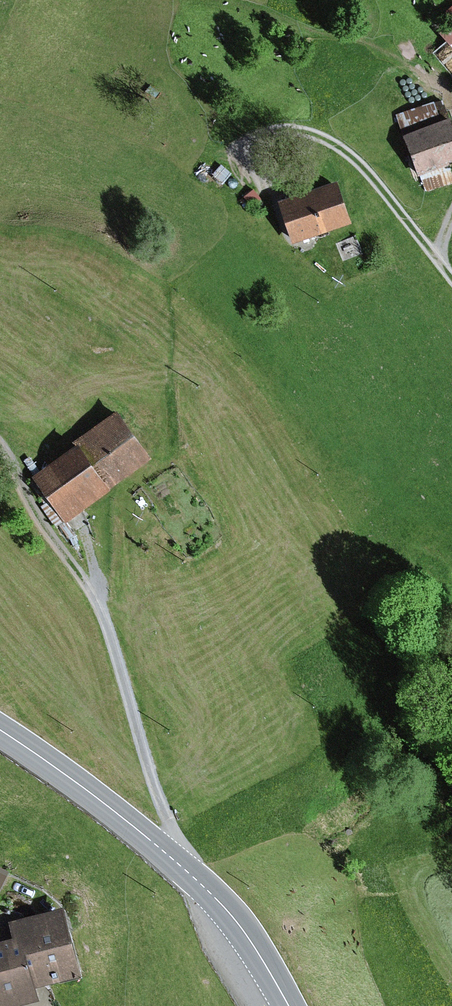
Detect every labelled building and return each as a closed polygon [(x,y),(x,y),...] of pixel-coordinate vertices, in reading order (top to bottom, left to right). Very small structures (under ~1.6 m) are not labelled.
[(451,122),(451,113),(447,97),(399,112),(407,136),(451,122)] [(407,138),(418,178),(451,168),(451,125),(407,138)] [(342,186),(281,203),(292,246),(354,229),(342,186)] [(123,420),(36,485),(70,531),(157,466),(123,420)] [(15,871),(0,865),(0,905),(15,871)] [(0,947),(0,1005),(42,1005),(40,991),(84,985),(73,914),(20,922),(23,943),(0,947)]
